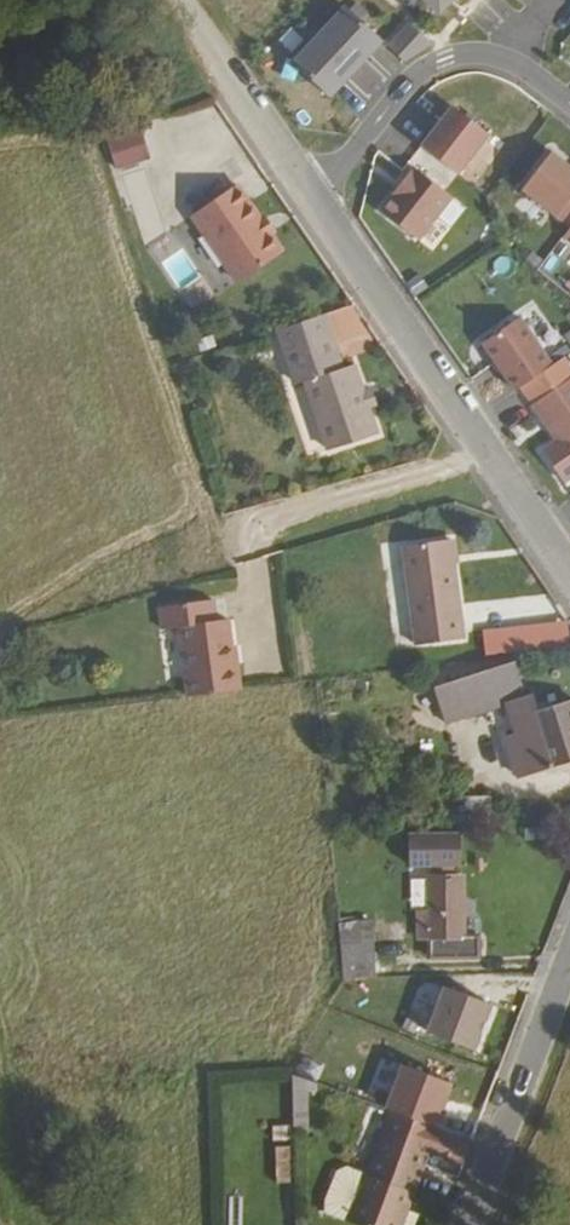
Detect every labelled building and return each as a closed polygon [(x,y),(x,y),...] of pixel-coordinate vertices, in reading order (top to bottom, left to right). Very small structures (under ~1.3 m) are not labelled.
[(438,12),(449,0),(424,0),(438,12)] [(348,3),(296,62),(333,95),(386,37),(348,3)] [(391,42),(408,58),(436,40),(412,19),(391,42)] [(416,141),(454,170),(485,129),(447,101),(416,141)] [(143,159),(134,131),(106,140),(116,168),(143,159)] [(548,148),(519,186),(569,225),(569,164),(548,148)] [(413,166),(382,208),(421,239),(453,197),(413,166)] [(284,251),(238,184),(194,215),(240,281),(284,251)] [(515,313),(478,339),(513,389),(550,363),(515,313)] [(317,318),(271,333),(291,388),(299,385),(324,453),(372,436),(348,367),(336,371),(317,318)] [(531,404),(555,439),(540,449),(562,481),(569,476),(569,377),(531,404)] [(455,539),(404,546),(418,644),(468,637),(455,539)] [(385,542),(389,651),(407,650),(404,541),(385,542)] [(190,695),(238,689),(235,664),(232,664),(226,623),(214,624),(211,603),(157,611),(161,633),(177,630),(185,696),(190,695)] [(569,641),(569,631),(567,616),(481,630),(485,655),(569,641)] [(569,768),(569,704),(533,714),(529,701),(524,703),(511,667),(439,687),(449,724),(516,705),(526,740),(514,743),(525,781),(569,768)] [(491,800),(463,801),(464,813),(491,813),(491,800)] [(426,878),(424,878),(425,911),(417,912),(418,939),(428,939),(428,959),(477,958),(476,937),(461,937),(462,906),(460,877),(448,878),(448,866),(457,865),(460,835),(401,837),(402,866),(426,866),(426,878)] [(343,977),(375,977),(371,943),(339,946),(343,977)] [(423,1034),(470,1053),(476,1036),(473,1035),(478,1024),(481,1025),(487,1008),(441,990),(423,1034)] [(383,1117),(433,1136),(440,1118),(438,1117),(447,1091),(396,1072),(379,1116),(383,1117)] [(288,1140),(305,1140),(304,1088),(288,1081),(288,1140)] [(465,1147),(433,1136),(383,1117),(341,1224),(396,1224),(417,1171),(450,1184),(465,1147)]
